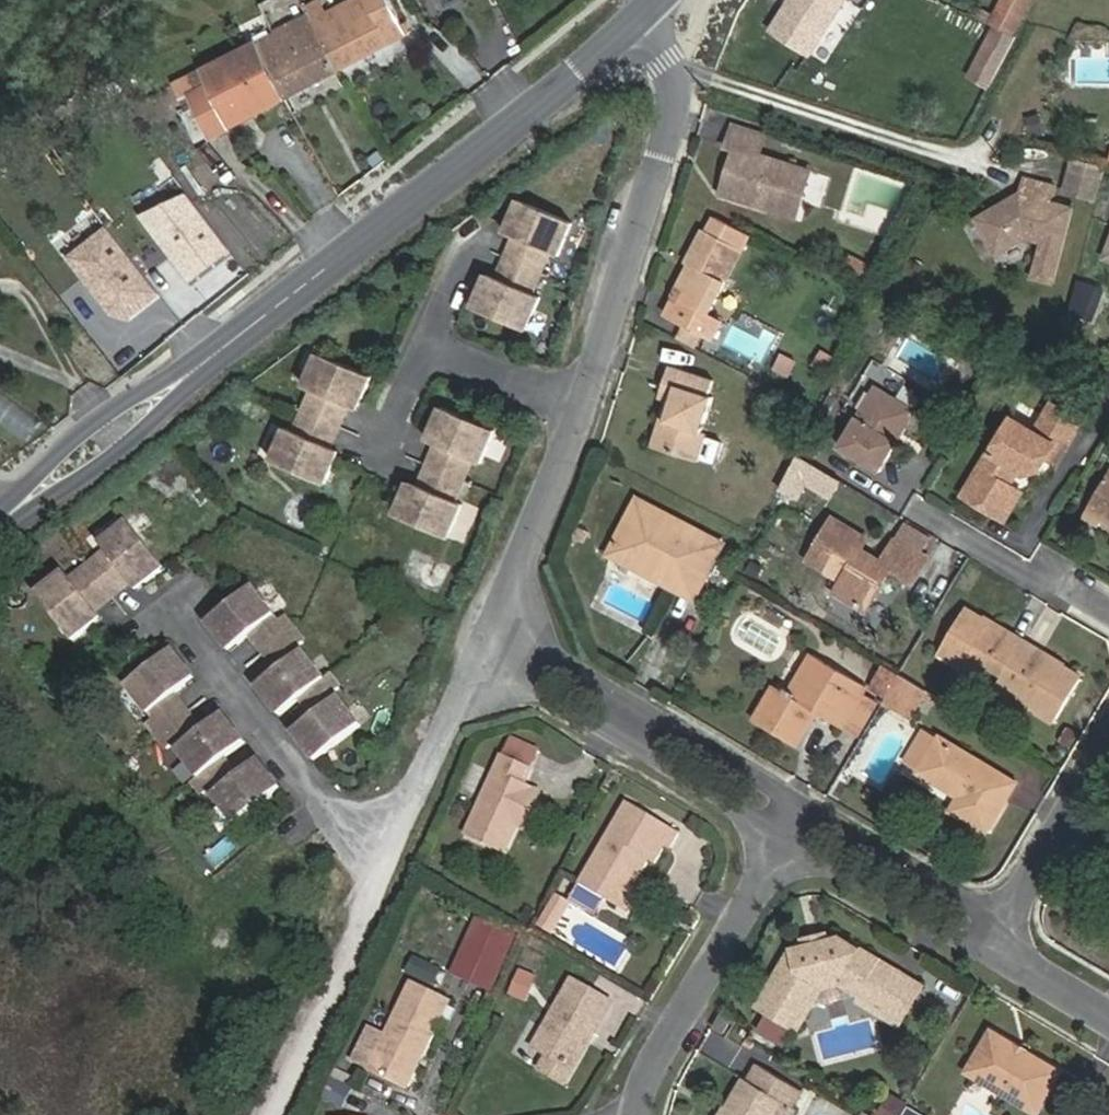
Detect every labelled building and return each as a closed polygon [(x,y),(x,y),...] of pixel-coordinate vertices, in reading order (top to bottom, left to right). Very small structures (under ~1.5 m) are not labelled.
[(389,0),(354,0),(312,21),(338,70),(406,34),(389,0)] [(772,30),(810,54),(811,53),(829,64),(839,49),(821,38),(845,0),(790,0),(772,30)] [(990,24),(1013,35),(1031,0),(1003,0),(990,24)] [(310,17),(205,69),(211,83),(190,94),(211,136),(338,70),(312,21),(310,17)] [(988,88),(1015,37),(993,27),(967,76),(988,88)] [(173,83),(179,99),(190,94),(211,83),(205,69),(173,83)] [(1027,146),(1043,146),(1042,115),(1026,115),(1027,146)] [(758,205),(759,200),(798,212),(811,171),(761,155),(766,139),(732,129),(727,145),(735,147),(721,194),(758,205)] [(1105,168),(1070,159),(1061,193),(1095,202),(1105,168)] [(1050,202),(1054,186),(1023,178),(1018,195),(977,219),(996,253),(1025,237),(1062,246),(1072,208),(1050,202)] [(210,211),(224,201),(220,195),(206,205),(210,211)] [(574,224),(521,201),(507,234),(516,238),(507,259),(542,273),(550,253),(560,257),(574,224)] [(750,234),(715,216),(708,231),(743,249),(750,234)] [(709,339),(719,320),(709,314),(743,249),(708,231),(704,229),(686,263),(689,265),(673,296),(675,297),(666,315),(709,339)] [(180,238),(157,250),(165,264),(187,253),(180,238)] [(870,265),(851,255),(843,270),(862,280),(870,265)] [(542,273),(507,259),(498,279),(489,275),(475,309),(528,331),(542,298),(533,294),(542,273)] [(1096,315),(1105,287),(1080,279),(1071,307),(1096,315)] [(775,367),(788,374),(794,362),(781,355),(775,367)] [(374,379),(320,356),(306,389),(315,393),(307,414),(341,429),(350,408),(360,412),(374,379)] [(701,432),(713,397),(708,396),(714,380),(670,366),(665,382),(678,386),(666,421),(671,423),(663,449),(698,460),(706,434),(701,432)] [(877,388),(841,447),(880,470),(915,411),(877,388)] [(498,431),(444,409),(430,442),(439,446),(430,466),(465,481),(474,460),(483,465),(498,431)] [(1014,418),(992,454),(989,452),(963,495),(1005,520),(1022,493),(1011,486),(1019,471),(1025,474),(1040,470),(1056,444),(1066,449),(1076,431),(1046,413),(1035,431),(1014,418)] [(341,429),(307,414),(298,435),(289,431),(275,464),(328,487),(342,453),(333,449),(341,429)] [(465,481),(430,466),(422,487),(413,483),(399,516),(452,539),(466,506),(456,502),(465,481)] [(1084,515),(1100,525),(1104,521),(1108,524),(1108,473),(1084,515)] [(636,568),(639,560),(699,591),(724,543),(637,498),(608,554),(636,568)] [(868,539),(833,518),(808,560),(842,581),(835,592),(866,611),(893,567),(915,581),(929,558),(896,538),(882,561),(862,550),(868,539)] [(66,572),(38,594),(74,639),(102,617),(96,609),(131,581),(137,590),(166,568),(130,522),(102,544),(108,552),(90,566),(72,579),(66,572)] [(578,526),(572,537),(584,542),(589,532),(578,526)] [(254,586),(208,622),(230,650),(252,634),(280,670),(259,687),(281,715),(302,698),(316,716),(295,733),(317,762),(363,726),(337,692),(342,688),(332,675),(326,679),(301,647),(306,643),(296,630),(286,617),(281,621),(254,586)] [(1004,675),(1024,643),(966,608),(939,653),(982,680),(990,666),(1004,675)] [(1082,677),(1024,643),(1004,675),(1018,684),(1010,697),(1054,723),(1082,677)] [(174,649),(128,684),(155,719),(150,723),(170,749),(175,745),(201,778),(195,782),(205,794),(211,790),(237,824),(283,788),(260,760),(239,777),(225,759),(246,742),(224,713),(203,730),(188,712),(174,694),(196,677),(174,649)] [(813,654),(789,693),(775,685),(754,720),(797,746),(817,712),(843,727),(862,694),(867,687),(813,654)] [(900,676),(885,666),(872,688),(887,697),(900,676)] [(857,736),(876,703),(862,694),(843,727),(857,736)] [(919,772),(959,796),(951,811),(987,832),(1016,783),(940,736),(919,772)] [(532,767),(504,755),(467,836),(505,853),(534,789),(524,785),(532,767)] [(579,882),(623,908),(650,860),(656,864),(667,847),(672,849),(680,834),(627,802),(579,882)] [(558,898),(552,909),(564,915),(570,904),(558,898)] [(552,909),(543,927),(555,933),(564,915),(552,909)] [(513,942),(497,935),(486,961),(501,968),(513,942)] [(792,948),(757,1006),(798,1030),(823,986),(825,987),(840,983),(860,995),(880,961),(840,936),(831,939),(828,945),(808,950),(802,946),(792,948)] [(896,970),(880,961),(860,995),(876,1004),(896,970)] [(521,969),(509,996),(528,1004),(539,977),(521,969)] [(876,1004),(900,1018),(920,984),(896,970),(876,1004)] [(588,1029),(595,1032),(612,1002),(572,979),(534,1046),(568,1065),(588,1029)] [(351,1060),(409,1088),(451,1001),(411,981),(385,1034),(368,1026),(351,1060)] [(713,1028),(722,1033),(731,1018),(722,1013),(713,1028)] [(991,1030),(967,1071),(1036,1113),(1061,1071),(991,1030)] [(758,1064),(749,1080),(745,1078),(727,1107),(731,1109),(727,1114),(774,1114),(783,1100),(792,1106),(802,1090),(758,1064)] [(333,1081),(324,1097),(341,1106),(350,1090),(333,1081)] [(881,1114),(882,1114),(898,1114),(904,1105),(891,1098),(881,1114)]
